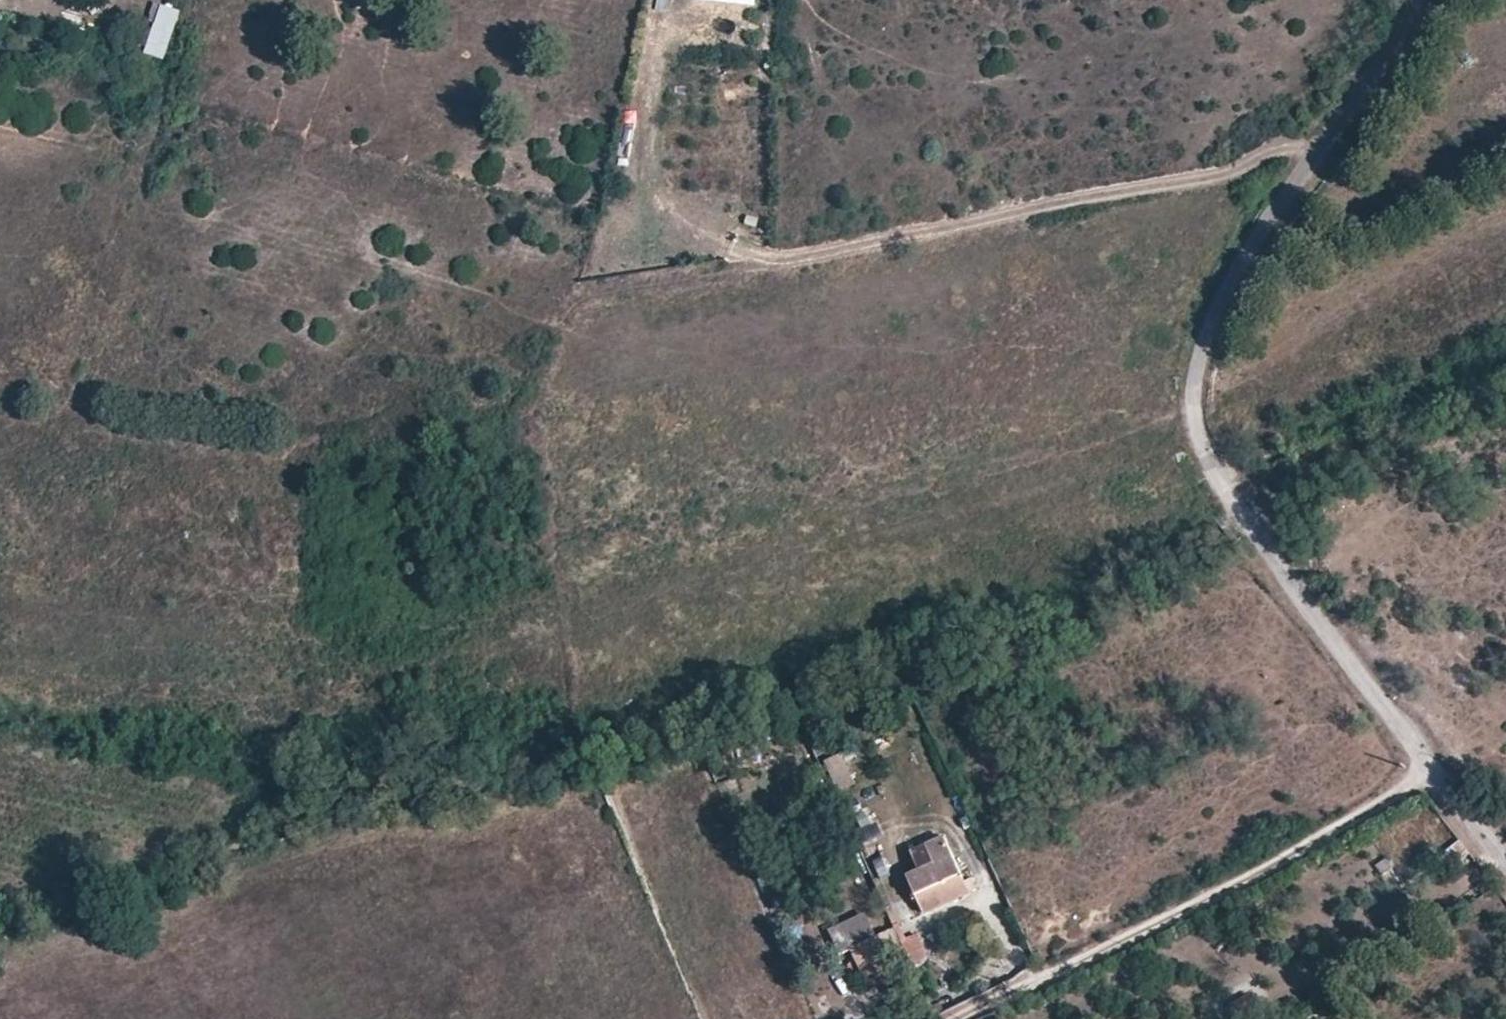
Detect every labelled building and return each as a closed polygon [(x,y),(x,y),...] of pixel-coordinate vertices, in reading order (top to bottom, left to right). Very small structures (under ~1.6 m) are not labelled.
[(170,36),(176,19),(159,13),(154,31),(170,36)] [(856,780),(841,747),(824,755),(839,788),(856,780)] [(942,839),(925,847),(933,865),(920,871),(907,877),(925,917),(969,897),(942,839)] [(1444,848),(1452,864),(1469,856),(1461,840),(1444,848)] [(933,865),(925,847),(911,853),(920,871),(933,865)] [(900,942),(906,939),(892,907),(885,910),(894,929),(900,942)] [(851,950),(876,938),(866,916),(828,933),(838,955),(851,950)] [(889,956),(903,949),(900,942),(894,929),(876,938),(851,950),(860,969),(889,956)] [(906,939),(900,942),(903,949),(911,964),(926,957),(915,935),(906,939)] [(898,976),(889,956),(860,969),(869,989),(898,976)]
